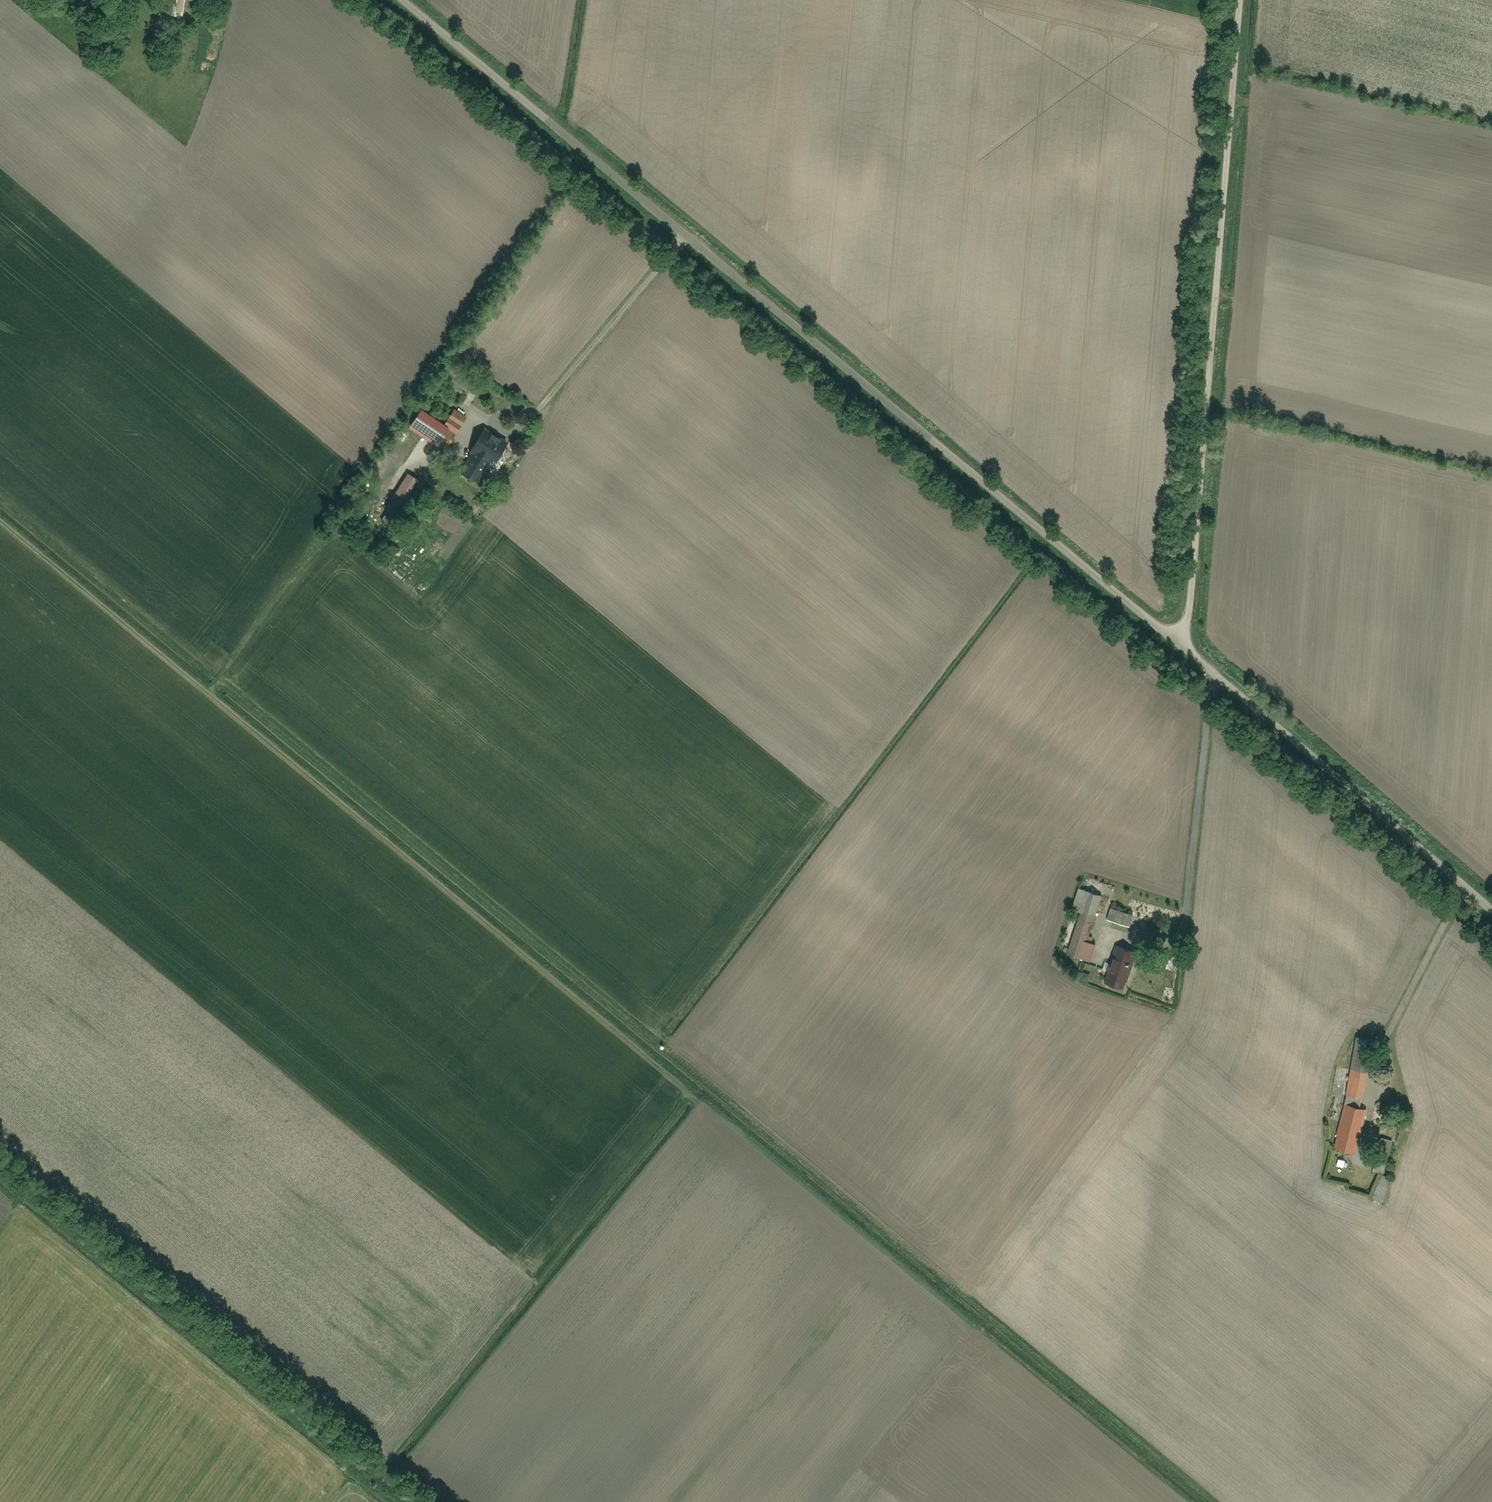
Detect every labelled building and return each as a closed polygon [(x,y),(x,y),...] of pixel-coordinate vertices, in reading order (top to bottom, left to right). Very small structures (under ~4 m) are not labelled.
[(166,10),(185,14),(187,0),(168,0),(166,10)] [(412,421),(445,443),(453,431),(420,409),(412,421)] [(487,429),(464,473),(478,481),(490,459),(496,462),(508,440),(487,429)] [(426,482),(412,473),(385,515),(399,524),(426,482)] [(1101,895),(1081,888),(1073,911),(1079,914),(1067,950),(1096,960),(1101,942),(1087,937),(1101,895)] [(1113,905),(1108,920),(1132,928),(1137,913),(1113,905)] [(1133,952),(1114,947),(1104,980),(1123,986),(1133,952)] [(1168,957),(1150,951),(1147,962),(1164,968),(1168,957)] [(1061,955),(1058,968),(1070,972),(1074,959),(1061,955)] [(1347,1106),(1337,1146),(1357,1152),(1369,1107),(1362,1105),(1374,1034),(1358,1031),(1347,1106)] [(1378,1146),(1376,1166),(1389,1168),(1391,1148),(1378,1146)] [(1368,1203),(1380,1210),(1396,1180),(1384,1174),(1368,1203)]
